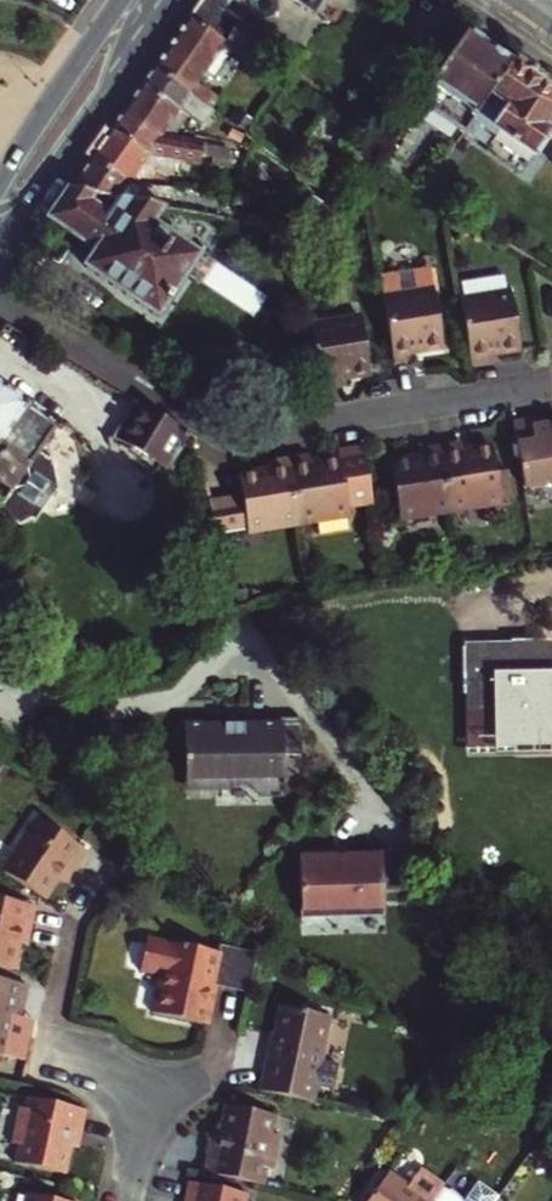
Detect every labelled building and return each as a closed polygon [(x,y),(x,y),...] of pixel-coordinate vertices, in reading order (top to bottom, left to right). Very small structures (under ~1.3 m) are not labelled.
[(241,52),(259,64),(273,43),(222,9),(228,0),(204,0),(191,19),(228,44),(241,52)] [(316,10),(323,0),(302,0),(316,10)] [(156,70),(193,95),(228,44),(191,19),(156,70)] [(432,86),(468,32),(449,19),(412,73),(432,86)] [(462,139),(474,121),(513,63),(468,32),(432,86),(451,99),(441,113),(441,125),(462,139)] [(228,44),(193,95),(205,104),(241,52),(228,44)] [(513,63),(474,121),(490,132),(495,126),(535,153),(551,131),(551,132),(551,90),(513,63)] [(156,70),(142,91),(179,115),(193,95),(156,70)] [(163,140),(166,135),(179,115),(142,91),(124,116),(163,140)] [(179,115),(192,124),(205,104),(193,95),(179,115)] [(219,108),(211,103),(209,107),(216,112),(219,108)] [(214,116),(216,112),(209,107),(206,110),(214,116)] [(179,115),(166,135),(183,138),(192,124),(179,115)] [(163,140),(124,116),(112,134),(150,158),(166,162),(193,169),(195,159),(199,141),(183,138),(166,135),(163,140)] [(130,187),(134,181),(150,158),(112,134),(92,164),(130,187)] [(199,141),(195,159),(221,164),(222,156),(230,157),(231,148),(199,141)] [(152,183),(166,162),(150,158),(134,181),(147,190),(152,183)] [(166,162),(152,183),(199,190),(203,171),(193,169),(166,162)] [(92,164),(75,190),(122,199),(130,187),(92,164)] [(158,324),(200,262),(151,229),(165,208),(122,199),(75,190),(50,225),(97,257),(85,274),(158,324)] [(335,223),(316,215),(309,225),(322,235),(335,223)] [(431,269),(379,277),(393,363),(415,360),(414,351),(443,347),(431,269)] [(458,283),(461,301),(511,293),(508,275),(458,283)] [(461,301),(472,367),(494,364),(492,355),(522,351),(514,293),(511,293),(461,301)] [(311,323),(323,387),(344,384),(342,375),(371,371),(363,315),(311,323)] [(0,386),(0,456),(4,458),(0,464),(0,482),(16,493),(2,514),(27,524),(36,518),(40,521),(60,490),(54,460),(42,453),(58,429),(31,411),(33,408),(0,386)] [(141,404),(117,440),(166,471),(189,434),(141,404)] [(550,414),(536,416),(537,427),(551,425),(550,414)] [(514,420),(524,488),(551,484),(551,425),(537,427),(536,416),(514,420)] [(289,459),(300,524),(351,516),(350,505),(373,501),(364,444),(341,448),(342,459),(312,463),(311,455),(289,459)] [(460,444),(439,447),(449,511),(500,504),(492,448),(462,453),(460,444)] [(399,519),(449,511),(439,447),(417,450),(418,460),(391,464),(399,519)] [(207,500),(216,532),(249,527),(250,531),(300,524),(289,459),(267,462),(268,471),(240,475),(243,495),(207,500)] [(0,482),(0,516),(2,514),(16,493),(0,482)] [(465,648),(465,693),(477,694),(478,738),(551,739),(551,745),(551,641),(513,642),(513,647),(465,648)] [(301,760),(294,722),(238,732),(240,743),(223,746),(223,741),(203,745),(202,740),(172,745),(176,770),(184,769),(188,793),(194,792),(196,807),(232,801),(231,794),(258,790),(261,806),(289,801),(283,763),(301,760)] [(0,875),(40,902),(54,881),(63,867),(70,871),(81,854),(30,820),(10,851),(14,854),(0,875)] [(401,889),(399,848),(374,850),(374,854),(325,857),(325,851),(297,853),(298,873),(293,873),(296,920),(328,918),(327,911),(361,909),(361,901),(379,900),(379,891),(401,889)] [(61,886),(70,871),(63,867),(54,881),(61,886)] [(28,925),(32,907),(0,901),(0,968),(10,970),(15,943),(19,924),(28,925)] [(24,945),(28,925),(19,924),(15,943),(24,945)] [(208,982),(244,990),(251,953),(213,945),(211,954),(141,940),(135,970),(158,975),(150,1014),(200,1024),(208,982)] [(0,981),(0,1056),(3,1057),(12,1016),(20,1018),(26,987),(0,981)] [(282,993),(259,1086),(314,1098),(324,1050),(319,1049),(329,1003),(282,993)] [(62,1169),(68,1141),(71,1125),(81,1127),(85,1107),(24,1095),(22,1106),(17,1105),(9,1141),(18,1143),(15,1160),(62,1169)] [(222,1108),(216,1135),(212,1157),(204,1155),(200,1175),(257,1185),(261,1169),(268,1171),(275,1137),(267,1135),(271,1118),(222,1108)] [(78,1143),(81,1127),(71,1125),(68,1141),(78,1143)] [(212,1157),(216,1135),(208,1133),(204,1155),(212,1157)] [(427,1198),(438,1182),(415,1165),(404,1181),(386,1168),(362,1200),(425,1200),(427,1198)] [(184,1182),(180,1200),(242,1200),(244,1194),(184,1182)] [(77,1200),(30,1191),(28,1200),(77,1200)] [(458,1193),(452,1200),(470,1200),(458,1193)]
